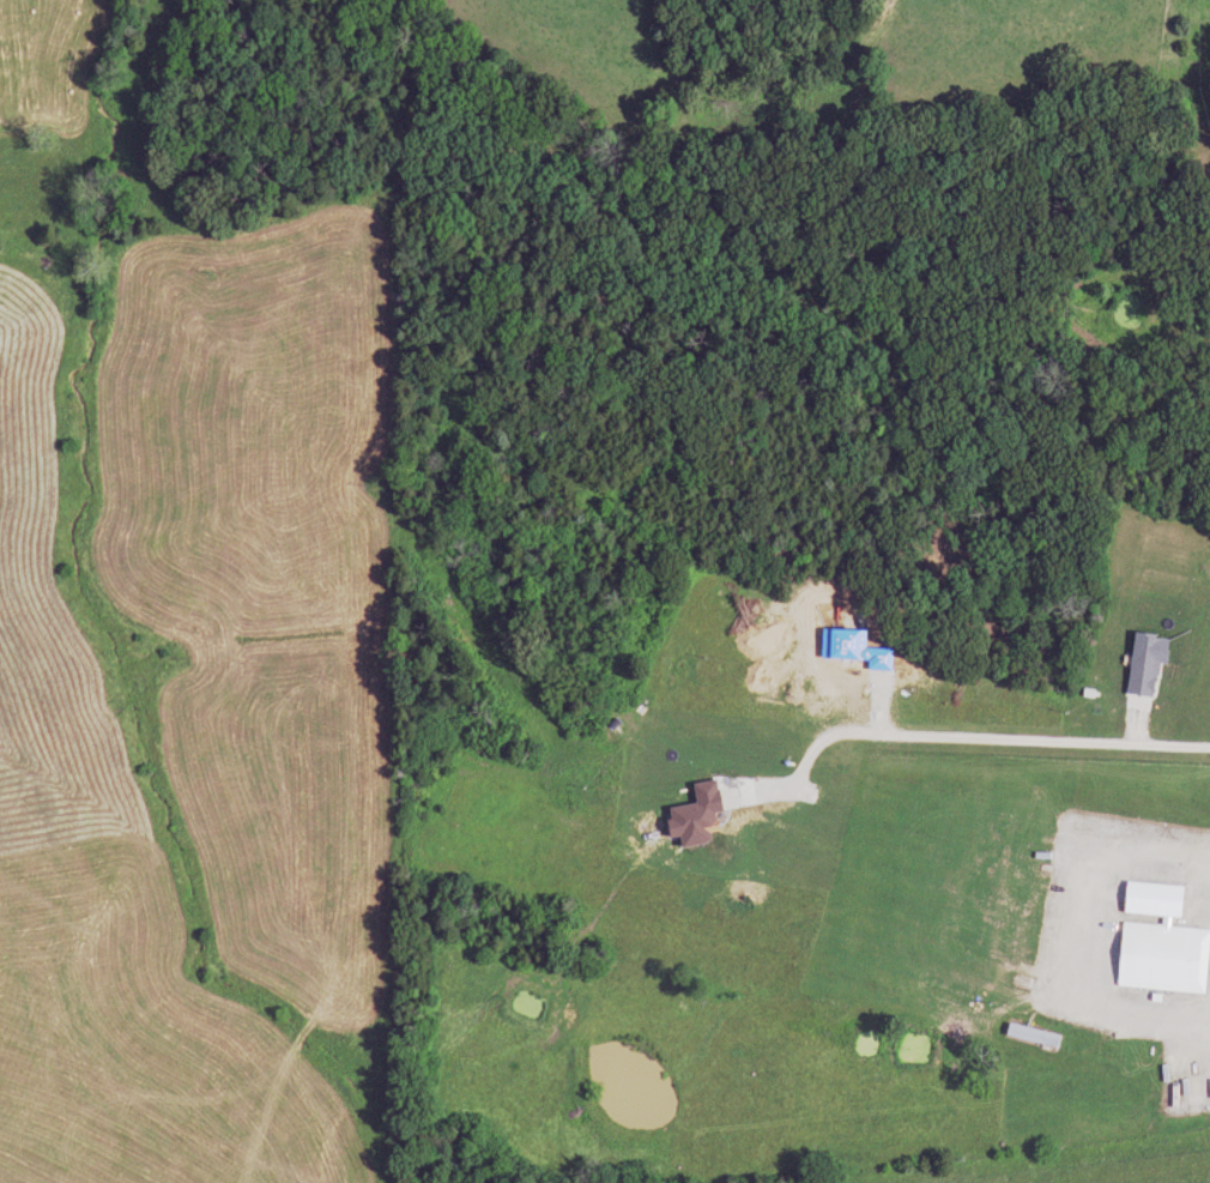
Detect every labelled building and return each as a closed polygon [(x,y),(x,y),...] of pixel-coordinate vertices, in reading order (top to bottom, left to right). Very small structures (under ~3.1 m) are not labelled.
[(1123,989),(1209,994),(1209,989),(1209,927),(1127,922),(1123,989)]
